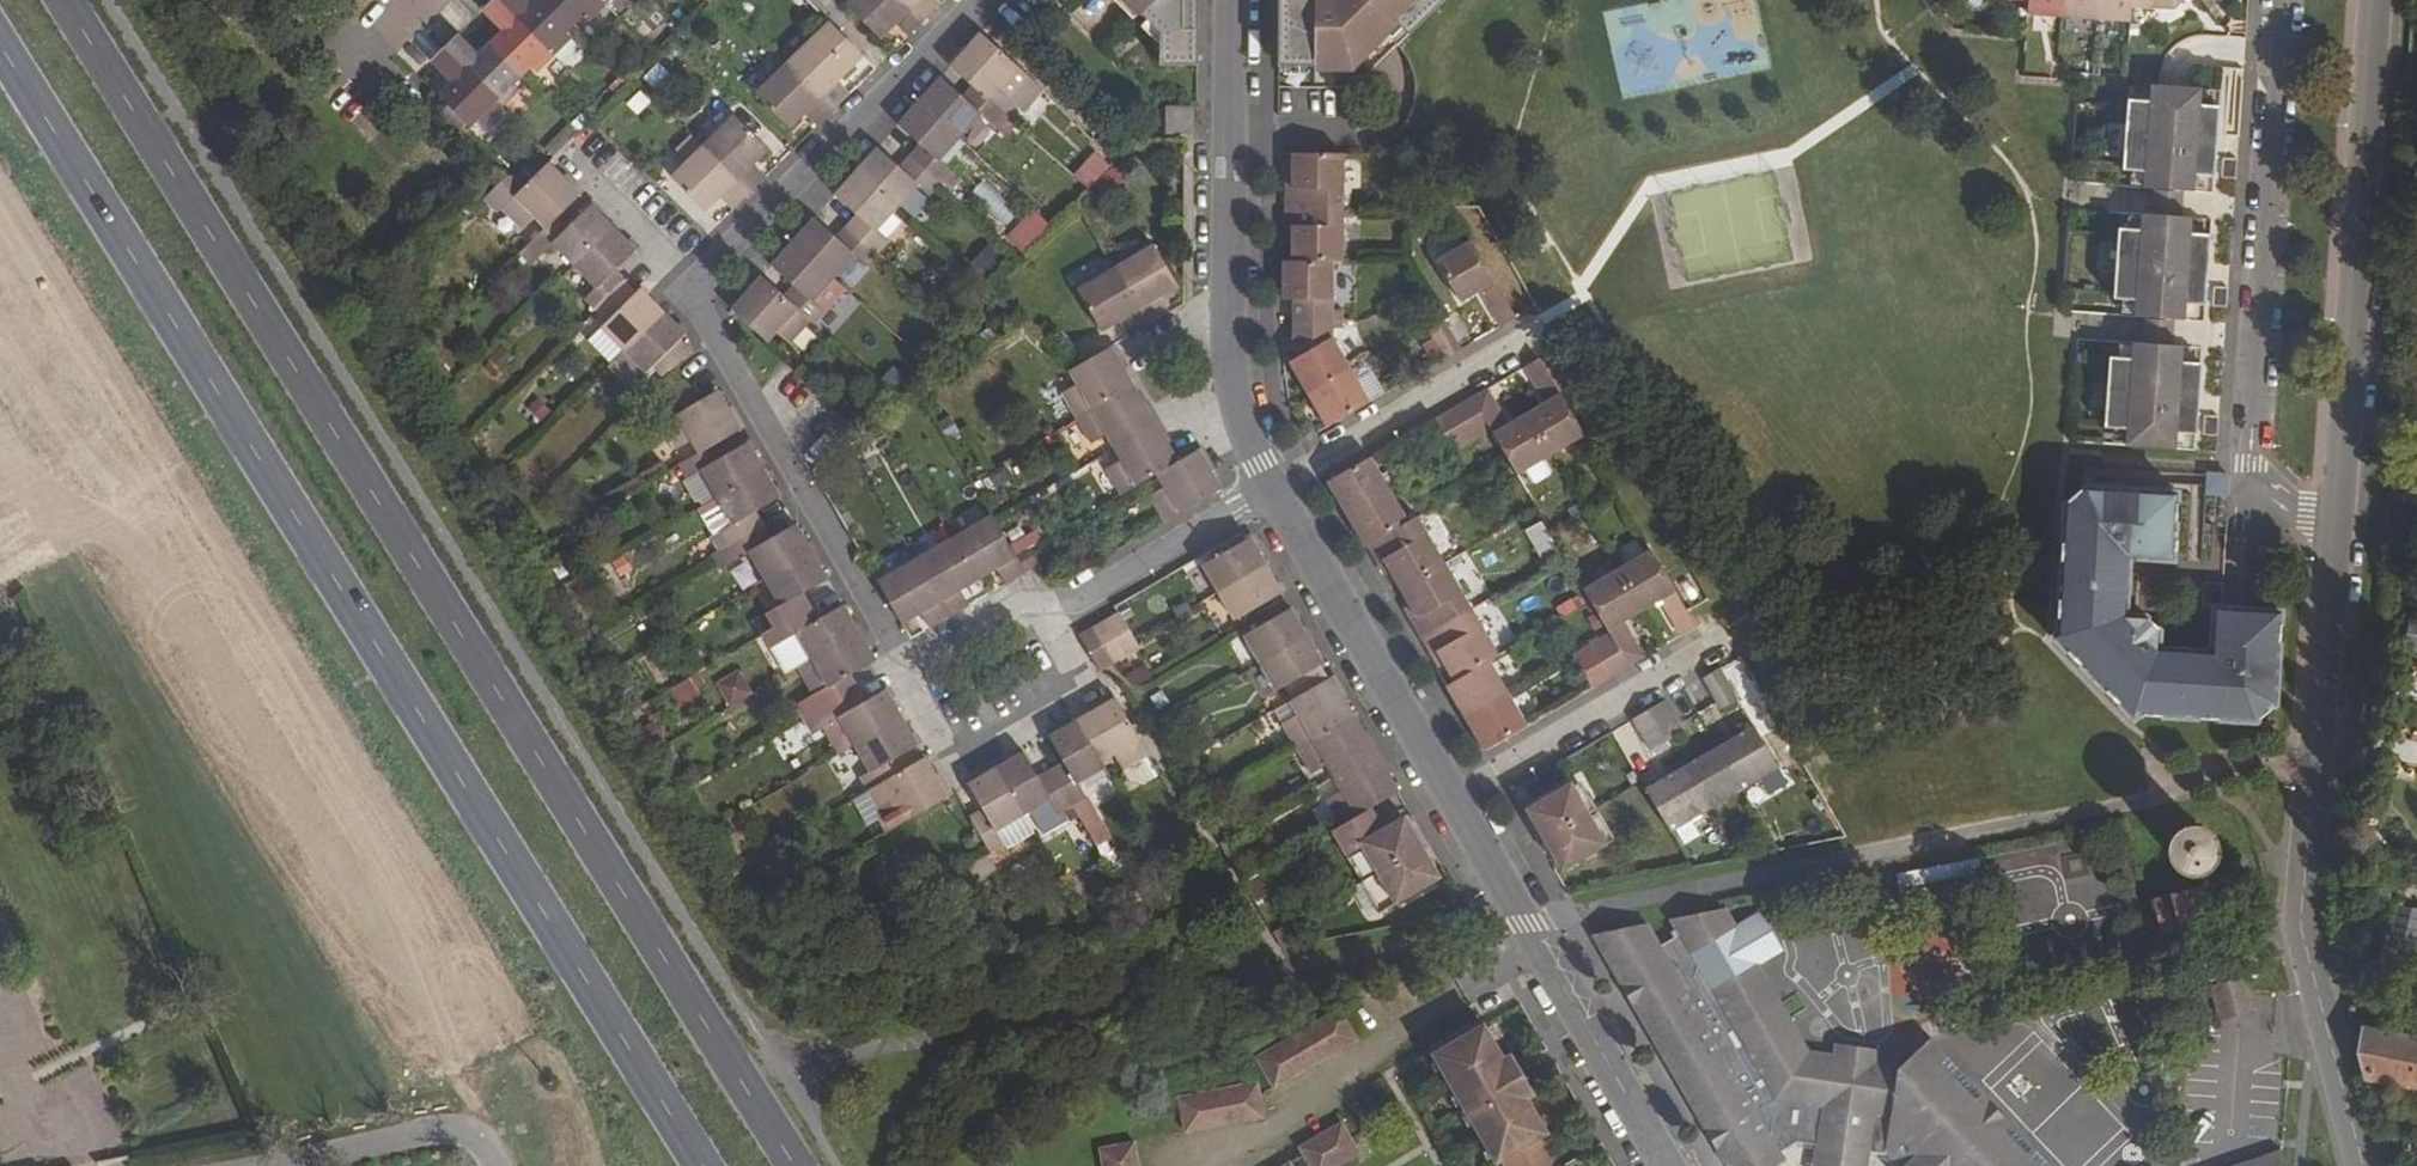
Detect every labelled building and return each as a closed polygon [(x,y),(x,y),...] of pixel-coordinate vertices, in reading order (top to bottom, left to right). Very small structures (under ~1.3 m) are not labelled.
[(482,10),(487,16),(502,29),(490,42),(522,75),(530,68),(535,72),(553,56),(499,0),(492,0),(482,10)] [(553,56),(570,38),(565,33),(574,24),(551,0),(533,0),(530,3),(527,0),(499,0),(553,56)] [(574,24),(583,16),(589,21),(605,4),(601,0),(551,0),(574,24)] [(848,6),(880,39),(894,25),(907,37),(923,21),(902,0),(853,0),(848,6)] [(923,21),(941,3),(939,0),(902,0),(923,21)] [(1161,17),(1160,65),(1198,66),(1198,0),(1143,0),(1161,17)] [(1444,0),(1280,0),(1279,66),(1336,67),(1352,51),(1360,59),(1396,22),(1409,35),(1444,0)] [(2026,15),(2061,17),(2062,0),(2028,0),(2026,15)] [(2061,17),(2095,20),(2096,0),(2062,0),(2061,17)] [(2095,20),(2128,22),(2129,7),(2130,0),(2096,0),(2095,20)] [(2129,7),(2173,11),(2185,0),(2130,0),(2129,7)] [(830,23),(788,64),(833,110),(851,92),(838,79),(863,56),(830,23)] [(457,34),(445,48),(502,106),(518,91),(512,85),(522,75),(490,42),(477,54),(462,39),(457,34)] [(1025,114),(1044,92),(1029,77),(981,34),(951,67),(973,87),(985,98),(1003,114),(1007,117),(1017,106),(1025,114)] [(445,48),(430,61),(436,66),(449,81),(439,92),(471,126),(481,116),(485,123),(502,106),(445,48)] [(788,64),(756,95),(789,127),(805,112),(817,125),(833,110),(788,64)] [(941,78),(920,101),(960,137),(981,115),(993,125),(1003,114),(985,98),(973,87),(963,97),(941,78)] [(2158,86),(2151,85),(2150,102),(2129,100),(2124,170),(2145,171),(2144,188),(2192,192),(2194,176),(2212,177),(2218,106),(2199,105),(2201,89),(2158,86)] [(920,101),(899,125),(920,145),(911,156),(941,184),(951,172),(939,160),(960,137),(920,101)] [(1191,109),(1169,109),(1168,132),(1184,132),(1191,132),(1191,109)] [(1016,126),(1007,117),(1003,114),(993,125),(1006,136),(1016,126)] [(735,117),(703,147),(749,193),(766,176),(752,163),(767,148),(735,117)] [(703,147),(672,178),(704,211),(719,196),(732,209),(749,193),(703,147)] [(878,149),(858,171),(898,207),(918,185),(930,195),(941,184),(911,156),(900,167),(878,149)] [(1088,190),(1111,169),(1096,155),(1074,178),(1088,190)] [(1344,155),(1293,155),(1294,184),(1344,184),(1344,155)] [(2237,160),(2222,158),(2220,178),(2235,179),(2237,160)] [(578,195),(548,162),(526,183),(501,208),(522,227),(534,215),(546,227),(558,214),(578,195)] [(858,215),(848,227),(878,253),(890,241),(877,229),(898,207),(858,171),(836,195),(858,215)] [(1004,227),(1017,212),(981,179),(968,194),(1004,227)] [(1344,184),(1294,184),(1293,206),(1344,206),(1344,184)] [(1344,206),(1293,206),(1293,261),(1333,261),(1344,261),(1344,206)] [(546,227),(530,242),(542,255),(553,245),(575,265),(612,228),(591,207),(570,226),(558,214),(546,227)] [(1032,207),(1004,234),(1021,252),(1049,225),(1032,207)] [(2191,219),(2141,215),(2140,230),(2120,229),(2115,299),(2135,300),(2134,316),(2184,320),(2186,304),(2203,304),(2209,236),(2191,233),(2191,219)] [(816,218),(794,242),(834,278),(855,256),(866,266),(878,253),(848,227),(837,238),(816,218)] [(612,228),(575,265),(597,288),(586,299),(598,311),(626,283),(615,271),(635,252),(612,228)] [(794,286),(783,297),(811,321),(814,325),(825,312),(813,302),(834,278),(794,242),(773,266),(794,286)] [(993,242),(971,254),(981,273),(1003,261),(993,242)] [(1471,242),(1437,261),(1459,299),(1477,289),(1499,325),(1514,316),(1471,242)] [(1155,246),(1116,269),(1148,325),(1169,314),(1160,297),(1178,287),(1155,246)] [(1293,261),(1284,261),(1285,292),(1294,293),(1294,319),(1332,320),(1333,261),(1293,261)] [(1116,269),(1078,290),(1101,331),(1121,320),(1129,338),(1148,325),(1116,269)] [(762,278),(732,311),(766,342),(776,332),(789,344),(811,321),(783,297),(762,278)] [(626,283),(598,311),(608,322),(602,328),(625,351),(626,350),(664,313),(640,290),(636,294),(626,283)] [(2228,288),(2212,287),(2210,305),(2226,307),(2228,288)] [(664,313),(626,350),(625,351),(647,374),(652,368),(663,380),(668,374),(692,350),(681,339),(686,335),(664,313)] [(1441,317),(1427,324),(1445,357),(1461,348),(1441,317)] [(1332,320),(1294,319),(1294,348),(1302,361),(1291,366),(1308,394),(1350,369),(1332,339),(1332,320)] [(625,351),(602,328),(588,341),(611,365),(625,351)] [(2182,348),(2132,344),(2131,360),(2110,359),(2104,428),(2126,430),(2125,446),(2175,450),(2176,433),(2194,434),(2199,365),(2181,364),(2182,348)] [(1111,347),(1071,370),(1078,385),(1063,393),(1077,418),(1133,385),(1111,347)] [(647,374),(625,351),(611,365),(607,368),(630,391),(647,374)] [(1539,359),(1524,368),(1545,402),(1526,413),(1549,453),(1583,434),(1539,359)] [(1368,363),(1355,370),(1370,398),(1383,391),(1368,363)] [(890,364),(881,378),(899,389),(908,375),(890,364)] [(1350,369),(1308,394),(1327,426),(1369,402),(1350,369)] [(1133,385),(1077,418),(1092,443),(1107,434),(1115,448),(1156,425),(1133,385)] [(1487,389),(1471,398),(1490,431),(1509,462),(1515,473),(1549,453),(1526,413),(1507,425),(1487,389)] [(698,404),(661,424),(676,450),(694,440),(701,453),(715,445),(740,431),(718,391),(698,404)] [(1471,398),(1453,409),(1472,442),(1490,431),(1471,398)] [(1453,409),(1436,419),(1455,452),(1472,442),(1453,409)] [(2218,417),(2202,416),(2201,436),(2217,436),(2218,417)] [(1156,425),(1115,448),(1122,461),(1107,468),(1122,495),(1158,474),(1178,463),(1156,425)] [(701,453),(681,464),(688,477),(701,471),(716,498),(763,470),(747,443),(722,457),(715,445),(701,453)] [(1178,463),(1158,474),(1165,487),(1150,497),(1164,523),(1222,490),(1197,452),(1178,463)] [(1369,458),(1328,482),(1346,513),(1389,490),(1369,458)] [(763,470),(716,498),(733,526),(720,532),(729,546),(763,526),(754,513),(779,499),(763,470)] [(2205,470),(2204,493),(2225,494),(2226,471),(2205,470)] [(2175,496),(2082,488),(2066,505),(2057,634),(2052,638),(2134,720),(2137,716),(2253,724),(2274,705),(2280,613),(2214,609),(2211,652),(2156,649),(2157,633),(2145,617),(2123,615),(2127,560),(2171,563),(2175,496)] [(1389,490),(1346,513),(1365,546),(1373,542),(1407,522),(1389,490)] [(1407,522),(1373,542),(1399,587),(1443,561),(1417,515),(1407,522)] [(993,516),(954,538),(977,579),(998,568),(1007,583),(1026,573),(1016,556),(994,518),(993,516)] [(1523,529),(1540,563),(1558,554),(1541,520),(1523,529)] [(763,526),(729,546),(737,560),(748,553),(765,580),(812,553),(795,526),(771,539),(763,526)] [(954,538),(916,560),(949,617),(970,605),(960,589),(977,579),(954,538)] [(1248,540),(1202,566),(1218,593),(1264,566),(1248,540)] [(1651,550),(1616,569),(1641,611),(1660,600),(1682,636),(1696,627),(1651,550)] [(812,553),(765,580),(780,608),(769,613),(776,627),(810,607),(803,594),(828,579),(812,553)] [(729,568),(738,588),(754,581),(745,560),(729,568)] [(916,560),(878,582),(902,622),(920,613),(929,629),(949,617),(916,560)] [(1443,561),(1399,587),(1427,634),(1470,609),(1443,561)] [(1264,566),(1218,593),(1234,621),(1277,596),(1280,593),(1264,566)] [(1616,569),(1583,589),(1590,600),(1609,633),(1628,667),(1644,657),(1623,623),(1641,611),(1616,569)] [(810,607),(776,627),(763,635),(786,675),(812,660),(859,634),(843,605),(817,619),(810,607)] [(601,627),(617,651),(644,633),(627,609),(601,627)] [(1470,609),(1427,634),(1454,680),(1488,660),(1497,655),(1470,609)] [(1287,610),(1243,636),(1260,663),(1306,637),(1289,610),(1287,610)] [(1120,613),(1107,621),(1126,655),(1140,648),(1137,641),(1120,613)] [(1107,621),(1093,629),(1113,662),(1126,655),(1107,621)] [(2408,621),(2403,647),(2416,650),(2416,622),(2408,621)] [(1093,629),(1080,636),(1099,670),(1113,662),(1093,629)] [(1609,633),(1591,644),(1611,676),(1628,667),(1609,633)] [(859,634),(812,660),(828,688),(816,694),(824,708),(857,688),(850,675),(874,661),(859,634)] [(1306,637),(1260,663),(1275,692),(1287,685),(1295,697),(1327,679),(1318,666),(1322,664),(1306,637)] [(1591,644),(1573,654),(1592,688),(1611,676),(1591,644)] [(1454,680),(1446,685),(1465,716),(1506,692),(1488,660),(1454,680)] [(713,680),(728,707),(752,693),(737,667),(713,680)] [(1721,668),(1702,678),(1717,702),(1721,710),(1739,700),(1721,668)] [(665,687),(675,705),(707,687),(697,669),(665,687)] [(1295,697),(1292,699),(1299,712),(1291,717),(1306,743),(1352,716),(1330,678),(1327,679),(1295,697)] [(823,725),(831,721),(840,716),(855,744),(901,717),(886,689),(864,700),(857,688),(824,708),(787,729),(794,741),(823,725)] [(1506,692),(1465,716),(1484,750),(1526,727),(1506,692)] [(1117,699),(1078,721),(1101,762),(1116,754),(1123,768),(1148,754),(1117,699)] [(1665,700),(1633,718),(1646,743),(1650,750),(1666,742),(1684,731),(1665,700)] [(855,744),(840,716),(831,721),(823,725),(839,753),(855,744)] [(1352,716),(1306,743),(1320,769),(1329,764),(1337,776),(1374,754),(1352,716)] [(920,761),(912,748),(918,745),(901,717),(855,744),(872,772),(862,778),(869,791),(920,761)] [(1078,783),(1105,768),(1101,762),(1078,721),(1050,738),(1064,764),(1052,770),(1070,801),(1094,842),(1108,834),(1084,793),(1078,783)] [(1682,769),(1645,790),(1670,832),(1707,811),(1743,790),(1780,769),(1755,727),(1718,748),(1682,769)] [(1025,752),(997,768),(1024,815),(1050,800),(1056,808),(1070,801),(1052,770),(1039,777),(1025,752)] [(1160,774),(1148,754),(1123,768),(1130,779),(1143,784),(1160,774)] [(1374,754),(1337,776),(1344,789),(1336,794),(1351,819),(1398,792),(1374,754)] [(948,797),(926,758),(920,761),(869,791),(891,830),(948,797)] [(983,809),(970,817),(990,851),(1004,843),(997,830),(1024,815),(997,768),(970,785),(983,809)] [(1571,783),(1533,805),(1540,819),(1534,822),(1542,839),(1588,813),(1571,783)] [(883,816),(869,791),(853,800),(867,825),(883,816)] [(1588,813),(1542,839),(1552,855),(1559,852),(1567,866),(1608,844),(1588,813)] [(1361,845),(1378,872),(1421,847),(1412,831),(1406,834),(1397,819),(1371,833),(1360,814),(1351,819),(1331,831),(1344,855),(1361,845)] [(1004,843),(1031,828),(1024,815),(997,830),(1004,843)] [(2198,832),(2191,830),(2184,832),(2178,836),(2173,841),(2171,848),(2172,855),(2175,862),(2181,867),(2187,869),(2195,869),(2202,867),(2207,862),(2210,855),(2211,848),(2209,841),(2204,836),(2198,832)] [(1378,872),(1361,845),(1344,855),(1361,882),(1378,872)] [(1434,880),(1425,863),(1429,860),(1421,847),(1359,883),(1375,913),(1394,902),(1434,880)] [(1979,858),(1896,875),(1899,889),(1982,873),(1979,858)] [(1271,891),(1260,871),(1242,882),(1253,901),(1271,891)] [(2202,888),(2153,901),(2162,932),(2211,919),(2202,888)] [(1591,934),(1725,1164),(1732,1165),(1775,1165),(1785,1160),(1781,1152),(1797,1142),(1816,1145),(1814,1157),(1821,1165),(1865,1165),(1867,1164),(1869,1152),(1886,1155),(1897,1165),(2049,1165),(1938,1048),(1919,1048),(1897,1069),(1877,1066),(1879,1049),(1835,1043),(1833,1060),(1812,1057),(1757,964),(1718,986),(1709,970),(1704,969),(1707,944),(1736,927),(1726,908),(1669,919),(1679,934),(1660,945),(1647,923),(1591,934)] [(1736,927),(1707,944),(1704,969),(1709,970),(1718,986),(1757,964),(1781,950),(1759,912),(1736,927)] [(1875,975),(1876,966),(1867,966),(1867,924),(1841,924),(1840,975),(1875,975)] [(2245,977),(2210,986),(2219,1021),(2254,1012),(2245,977)] [(1343,1014),(1286,1054),(1303,1079),(1360,1038),(1343,1014)] [(1433,1054),(1496,1162),(1502,1159),(1506,1165),(1531,1165),(1551,1154),(1540,1136),(1546,1133),(1529,1103),(1537,1099),(1514,1059),(1506,1063),(1483,1025),(1433,1054)] [(2362,1029),(2358,1053),(2364,1078),(2416,1088),(2416,1039),(2362,1029)] [(1188,1137),(1267,1122),(1261,1087),(1181,1102),(1188,1137)] [(1312,1165),(1343,1165),(1364,1150),(1342,1122),(1302,1153),(1312,1165)] [(1138,1147),(1102,1154),(1105,1165),(1141,1165),(1138,1147)] [(2281,1151),(2236,1165),(2280,1165),(2281,1151)] [(1531,1165),(1558,1165),(1551,1154),(1531,1165)]
